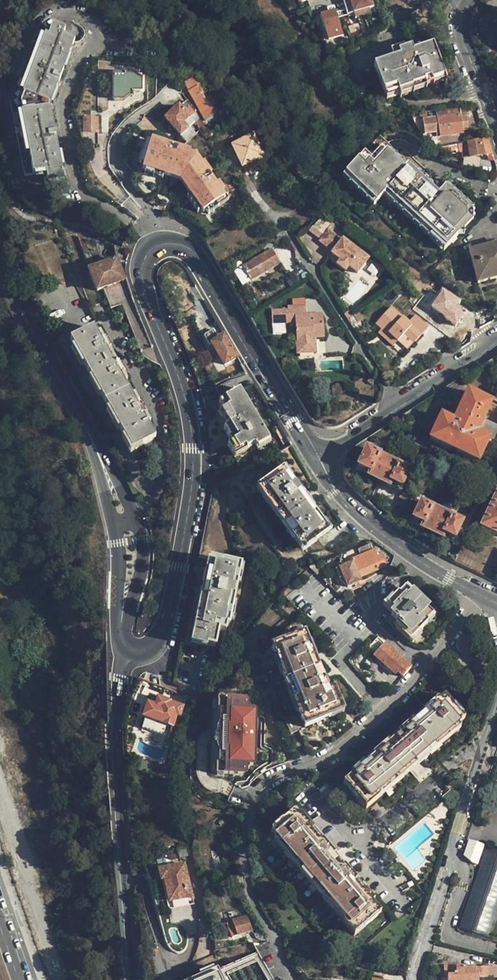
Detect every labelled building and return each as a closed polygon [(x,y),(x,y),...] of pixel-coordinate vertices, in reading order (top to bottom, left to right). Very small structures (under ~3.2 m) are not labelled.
[(348,12),(353,11),(350,0),(345,0),(348,12)] [(353,11),(375,4),(374,0),(350,0),(353,11)] [(343,33),(336,9),(325,12),(321,13),(328,37),(343,33)] [(55,104),(73,36),(61,33),(63,26),(50,23),(48,29),(35,26),(14,105),(37,179),(58,173),(61,182),(66,185),(76,182),(78,177),(55,104)] [(431,44),(419,48),(412,51),(410,46),(395,51),(397,56),(372,65),(383,97),(396,92),(442,74),(431,44)] [(142,91),(142,79),(133,76),(126,76),(126,74),(113,75),(113,100),(123,100),(132,93),(133,93),(133,91),(142,91)] [(190,93),(208,83),(204,74),(185,85),(190,93)] [(442,74),(396,92),(398,95),(399,98),(445,81),(442,74)] [(223,109),(208,83),(190,93),(205,120),(223,109)] [(196,112),(194,111),(188,103),(180,110),(178,108),(166,120),(180,136),(193,124),(188,119),(196,112)] [(468,130),(467,123),(462,124),(460,115),(436,119),(440,138),(463,134),(463,131),(468,130)] [(266,157),(255,135),(233,146),(246,168),(266,157)] [(492,152),(487,137),(485,138),(467,143),(471,158),(492,152)] [(403,166),(406,161),(382,141),(378,145),(403,166)] [(150,143),(149,147),(142,170),(141,172),(145,174),(161,180),(178,186),(189,201),(200,217),(201,218),(203,216),(225,201),(229,198),(220,185),(219,185),(211,174),(212,174),(204,163),(202,165),(199,161),(189,159),(190,156),(178,151),(177,153),(166,150),(167,148),(150,143)] [(142,170),(149,147),(144,145),(136,168),(142,170)] [(439,188),(414,167),(406,161),(403,166),(378,145),(365,161),(357,155),(338,179),(370,206),(377,198),(382,192),(445,245),(463,224),(475,210),(473,202),(446,179),(442,184),(439,188)] [(420,165),(414,167),(439,188),(442,184),(420,165)] [(161,180),(145,174),(143,178),(160,184),(161,180)] [(446,179),(473,202),(471,196),(448,177),(446,179)] [(370,206),(338,179),(334,183),(367,210),(370,206)] [(382,192),(377,198),(441,251),(445,245),(382,192)] [(200,217),(189,201),(185,203),(196,219),(200,217)] [(225,201),(203,216),(206,220),(228,205),(225,201)] [(475,210),(463,224),(471,227),(470,220),(476,214),(475,210)] [(330,252),(339,260),(347,267),(355,273),(367,259),(343,238),(340,240),(326,229),(317,240),(331,251),(330,252)] [(469,250),(480,281),(496,275),(496,240),(488,243),(486,238),(478,240),(480,246),(469,250)] [(480,281),(469,250),(464,251),(474,283),(480,281)] [(272,251),(243,268),(251,282),(280,264),(272,251)] [(124,280),(118,265),(116,260),(89,270),(97,291),(123,281),(124,280)] [(347,267),(339,260),(336,265),(343,271),(347,267)] [(446,319),(459,301),(456,299),(455,301),(443,293),(432,309),(446,319)] [(324,337),(322,315),(306,316),(305,307),(288,308),(288,311),(270,312),(271,326),(296,325),(299,353),(320,351),(319,337),(324,337)] [(374,324),(381,330),(387,335),(388,334),(396,342),(400,338),(403,335),(413,343),(420,336),(389,307),(374,324)] [(348,315),(346,318),(353,329),(355,327),(354,326),(354,325),(354,324),(354,323),(355,322),(356,322),(356,321),(357,321),(358,321),(353,313),(348,315)] [(228,333),(220,321),(213,325),(220,337),(224,335),(224,336),(228,333)] [(220,337),(213,325),(211,326),(213,329),(205,335),(205,338),(208,345),(212,345),(225,365),(237,356),(224,336),(224,335),(220,337)] [(155,438),(93,328),(68,343),(129,453),(140,447),(146,458),(155,452),(155,438)] [(387,335),(381,330),(378,333),(392,346),(396,342),(388,334),(387,335)] [(403,335),(400,338),(410,347),(413,343),(403,335)] [(462,347),(467,344),(468,342),(461,335),(456,340),(462,347)] [(240,469),(243,468),(274,450),(273,449),(237,391),(217,403),(222,411),(219,413),(227,427),(222,430),(230,444),(226,447),(240,469)] [(496,428),(496,427),(481,419),(489,402),(466,391),(452,422),(438,415),(427,439),(477,462),(488,440),(491,441),(496,428)] [(398,464),(365,449),(357,467),(368,472),(366,478),(379,483),(387,487),(389,482),(398,487),(406,472),(397,467),(398,464)] [(327,530),(282,470),(259,487),(274,508),(304,548),(327,530)] [(491,504),(492,506),(490,509),(488,509),(479,526),(496,535),(496,492),(491,504)] [(460,522),(451,518),(451,516),(429,505),(428,508),(419,504),(412,519),(421,523),(418,528),(431,533),(440,538),(442,533),(453,538),(460,522)] [(200,542),(197,555),(210,558),(195,634),(184,631),(176,666),(174,675),(206,682),(218,627),(224,629),(226,624),(227,624),(233,595),(231,594),(232,588),(234,588),(238,564),(242,551),(200,542)] [(375,557),(373,550),(370,544),(367,545),(356,550),(359,558),(351,562),(349,557),(333,565),(343,589),(360,582),(358,577),(385,567),(379,555),(375,557)] [(416,635),(426,626),(424,624),(432,615),(427,610),(428,608),(413,592),(411,593),(405,587),(399,593),(398,592),(386,603),(395,612),(392,615),(396,620),(392,624),(410,641),(416,635)] [(343,711),(334,691),(327,693),(325,690),(327,689),(321,676),(320,677),(314,664),(316,663),(310,650),(309,650),(303,635),(280,644),(281,647),(254,659),(278,715),(288,737),(330,717),(330,716),(343,711)] [(396,673),(401,678),(409,668),(384,646),(374,659),(393,676),(396,673)] [(461,655),(454,663),(462,670),(469,662),(461,655)] [(383,743),(378,748),(379,750),(360,766),(358,764),(352,769),(354,772),(344,780),(367,807),(385,791),(383,788),(462,720),(455,711),(442,697),(436,702),(434,700),(428,705),(430,708),(411,723),(409,721),(402,727),(404,729),(385,745),(383,743)] [(180,715),(182,707),(169,702),(169,701),(159,698),(156,708),(159,709),(157,720),(173,725),(177,715),(180,715)] [(241,777),(241,775),(243,775),(243,768),(251,768),(252,716),(243,715),(244,708),(242,708),(242,705),(221,705),(221,713),(218,713),(218,729),(217,752),(217,767),(220,767),(219,777),(241,777)] [(303,821),(295,812),(269,834),(286,854),(322,896),(329,903),(354,933),(355,934),(382,912),(375,904),(377,902),(372,895),(369,897),(353,878),(355,876),(350,870),(347,872),(332,854),(331,852),(333,850),(328,844),(325,846),(309,828),(312,826),(306,818),(303,821)] [(470,839),(466,850),(463,859),(472,862),(477,863),(484,844),(470,839)] [(487,844),(479,864),(477,863),(472,862),(473,865),(456,922),(456,924),(457,927),(458,929),(460,931),(463,932),(496,942),(496,848),(487,844)] [(177,859),(175,852),(165,854),(167,862),(177,859)] [(194,902),(185,863),(160,869),(163,882),(167,881),(173,907),(194,902)] [(237,921),(233,912),(224,916),(228,925),(237,921)] [(247,917),(237,921),(228,925),(233,938),(253,929),(247,917)] [(185,979),(225,979),(218,965),(185,979)] [(477,971),(474,971),(474,966),(457,966),(457,975),(448,975),(448,979),(477,979),(477,971)] [(490,966),(474,966),(474,971),(477,971),(477,977),(490,977),(490,966)]
